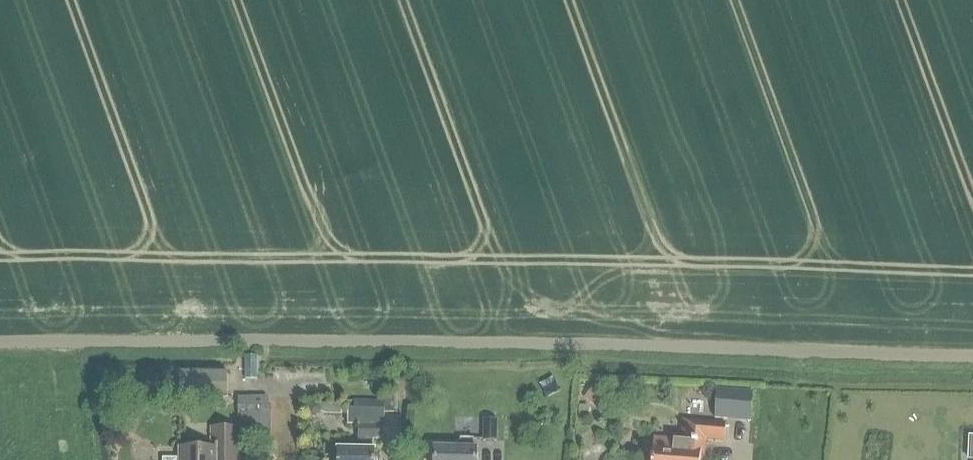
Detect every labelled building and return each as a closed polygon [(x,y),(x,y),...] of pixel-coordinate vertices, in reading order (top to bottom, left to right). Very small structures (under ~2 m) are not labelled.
[(245,356),(245,380),(257,380),(257,356),(245,356)] [(562,369),(546,377),(555,397),(572,390),(562,369)] [(226,398),(226,372),(179,372),(179,398),(226,398)] [(591,384),(583,393),(587,397),(585,400),(599,411),(611,397),(597,386),(595,388),(591,384)] [(753,395),(717,390),(713,418),(750,423),(753,395)] [(269,399),(238,399),(238,418),(241,418),(269,418),(269,413),(269,399)] [(384,409),(348,408),(347,426),(357,426),(381,426),(384,426),(384,409)] [(124,412),(118,416),(119,423),(125,426),(131,422),(130,415),(124,412)] [(498,419),(484,419),(483,441),(497,441),(498,419)] [(725,423),(681,420),(680,441),(652,439),(651,459),(699,459),(700,459),(702,459),(704,440),(723,442),(725,423)] [(382,438),(381,426),(357,426),(358,452),(335,452),(335,459),(372,459),(372,452),(370,452),(370,438),(382,438)] [(240,428),(212,427),(212,448),(180,447),(180,459),(164,459),(240,459),(240,428)] [(478,450),(473,450),(473,440),(459,440),(459,449),(434,448),(433,459),(478,459),(478,450)]
